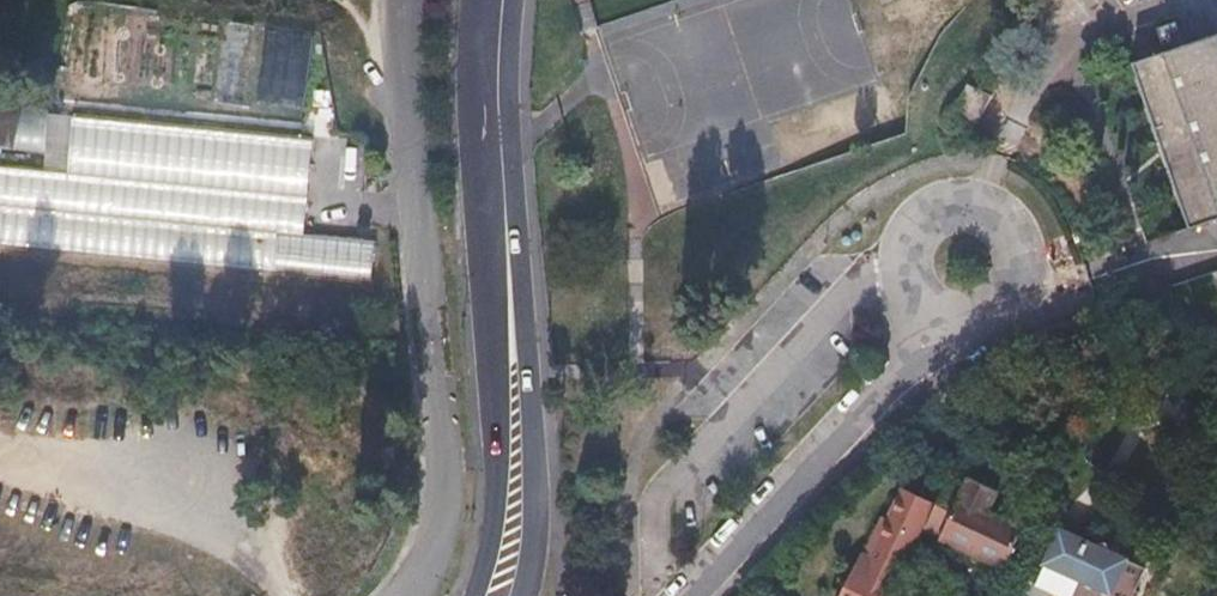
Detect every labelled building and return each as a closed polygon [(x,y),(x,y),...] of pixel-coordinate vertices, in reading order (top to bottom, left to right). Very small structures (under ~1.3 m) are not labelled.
[(1210,39),(1122,71),(1181,236),(1213,225),(1216,237),(1216,57),(1210,39)] [(938,131),(950,137),(967,99),(957,94),(938,131)] [(968,100),(951,137),(964,143),(982,106),(968,100)] [(0,105),(0,150),(45,155),(49,110),(0,105)] [(373,280),(376,241),(305,235),(314,143),(71,120),(66,173),(0,167),(0,245),(373,280)] [(1204,279),(1216,316),(1216,274),(1204,279)] [(937,500),(933,509),(923,528),(975,554),(977,563),(991,569),(998,565),(1005,569),(1024,526),(989,509),(995,493),(964,480),(951,507),(937,500)] [(933,509),(899,493),(883,525),(866,561),(862,559),(859,557),(841,595),(887,595),(900,569),(903,570),(923,528),(933,509)] [(862,559),(866,561),(883,525),(878,522),(862,559)] [(1037,586),(1057,595),(1141,595),(1142,593),(1138,591),(1147,568),(1098,545),(1096,550),(1076,542),(1079,536),(1062,528),(1037,586)]
